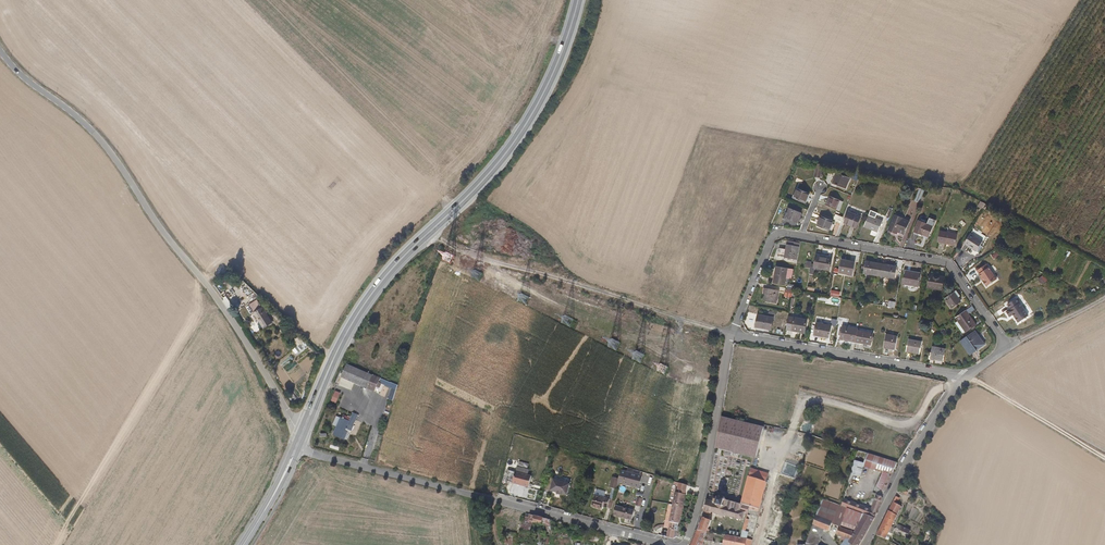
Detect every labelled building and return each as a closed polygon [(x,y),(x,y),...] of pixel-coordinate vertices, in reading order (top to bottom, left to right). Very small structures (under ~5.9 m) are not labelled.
[(843,191),(848,180),(832,174),(834,179),(832,183),(834,185),(832,188),(843,191)] [(914,201),(920,203),(925,191),(919,188),(914,201)] [(788,199),(790,200),(799,203),(801,204),(805,194),(803,193),(792,189),(788,199)] [(838,212),(841,203),(839,202),(828,197),(824,207),(838,212)] [(796,226),(799,216),(787,211),(783,221),(796,226)] [(860,218),(847,213),(843,223),(847,225),(846,228),(855,231),(860,218)] [(901,241),(908,224),(909,220),(893,214),(892,216),(885,235),(901,241)] [(841,219),(834,216),(832,220),(836,221),(835,222),(839,224),(841,219)] [(882,223),(867,217),(863,228),(878,234),(882,223)] [(814,228),(827,233),(829,234),(833,223),(817,218),(814,228)] [(927,239),(931,228),(916,223),(912,233),(927,239)] [(954,246),(956,237),(938,233),(936,244),(954,246)] [(982,244),(969,235),(963,245),(967,248),(965,249),(977,256),(982,248),(981,247),(982,244)] [(796,262),(799,245),(788,243),(786,252),(779,251),(778,258),(796,262)] [(832,257),(830,257),(829,260),(821,258),(822,256),(817,255),(814,270),(830,273),(832,260),(832,257)] [(854,265),(841,263),(838,275),(851,277),(854,265)] [(861,276),(877,278),(879,266),(863,263),(861,276)] [(975,271),(980,278),(979,280),(985,288),(986,287),(986,288),(996,281),(983,264),(975,271)] [(894,269),(879,266),(877,278),(892,280),(894,269)] [(783,286),(787,271),(776,268),(772,283),(783,286)] [(901,287),(907,288),(906,290),(917,292),(920,273),(903,270),(901,278),(903,278),(901,287)] [(940,291),(941,279),(927,277),(925,289),(940,291)] [(778,291),(762,288),(760,296),(764,296),(763,303),(775,305),(778,291)] [(791,301),(793,290),(785,288),(783,300),(791,301)] [(956,298),(959,296),(955,291),(945,299),(951,308),(959,302),(956,298)] [(1027,317),(1015,299),(1006,306),(1009,310),(1005,313),(1009,318),(1012,316),(1018,324),(1027,317)] [(249,304),(254,312),(261,308),(257,300),(249,304)] [(254,312),(253,313),(263,329),(272,323),(262,307),(261,308),(254,312)] [(971,307),(965,311),(968,315),(974,311),(971,307)] [(975,325),(968,315),(965,311),(955,318),(965,332),(975,325)] [(773,320),(758,316),(755,328),(771,331),(773,320)] [(804,334),(807,321),(794,319),(792,332),(804,334)] [(816,323),(814,333),(813,338),(823,340),(824,338),(829,339),(831,326),(816,323)] [(854,342),(856,330),(856,329),(841,326),(838,340),(854,342)] [(869,345),(871,333),(856,330),(854,342),(853,345),(861,346),(862,344),(869,345)] [(969,355),(984,345),(975,332),(960,343),(969,355)] [(893,350),(896,336),(885,334),(882,347),(893,350)] [(918,353),(920,343),(907,340),(905,351),(918,353)] [(299,345),(293,350),(296,354),(302,349),(299,345)] [(943,349),(930,347),(928,358),(941,361),(943,349)] [(392,405),(397,386),(351,367),(344,384),(377,398),(379,393),(382,394),(384,390),(390,393),(387,403),(392,405)] [(336,404),(340,393),(335,391),(331,402),(336,404)] [(354,422),(345,418),(337,438),(347,442),(350,435),(348,435),(350,431),(354,433),(357,427),(353,425),(354,422)] [(755,458),(762,428),(723,419),(716,449),(755,458)] [(892,473),(897,464),(868,453),(866,458),(864,463),(883,470),(892,473)] [(864,463),(853,459),(850,473),(859,476),(864,463)] [(799,471),(779,464),(776,473),(796,480),(799,471)] [(628,472),(621,470),(619,478),(618,483),(640,488),(644,476),(642,475),(642,472),(629,469),(628,472)] [(884,491),(892,473),(883,470),(876,486),(884,491)] [(529,476),(512,471),(509,483),(526,487),(529,476)] [(767,476),(748,471),(746,479),(766,483),(767,476)] [(618,483),(619,478),(612,477),(609,487),(611,488),(616,489),(618,483)] [(766,483),(746,479),(740,505),(749,507),(756,509),(759,509),(766,483)] [(565,495),(569,484),(552,480),(549,491),(565,495)] [(679,491),(676,491),(673,502),(684,505),(689,484),(680,482),(679,488),(680,488),(679,491)] [(913,489),(916,483),(914,482),(912,484),(907,482),(902,492),(909,496),(912,491),(913,492),(915,489),(913,489)] [(604,493),(595,490),(591,507),(601,510),(602,507),(611,509),(613,500),(608,499),(603,498),(604,493)] [(867,515),(876,519),(884,497),(878,495),(873,509),(847,497),(845,504),(867,515)] [(644,498),(638,496),(635,504),(641,506),(644,498)] [(749,509),(749,507),(740,505),(734,504),(734,502),(734,500),(732,500),(732,502),(727,501),(727,499),(725,498),(724,499),(724,500),(720,499),(721,498),(720,497),(719,497),(718,498),(718,501),(717,501),(716,503),(710,501),(709,502),(706,513),(706,514),(713,515),(726,519),(727,518),(733,519),(734,520),(735,520),(739,520),(739,521),(740,522),(741,521),(743,521),(745,513),(747,514),(749,509)] [(903,499),(900,497),(879,536),(889,541),(906,507),(901,504),(903,499)] [(684,505),(673,502),(666,535),(677,538),(684,505)] [(634,510),(615,505),(613,515),(631,520),(634,510)] [(862,541),(876,519),(867,515),(858,531),(834,523),(835,520),(818,513),(811,534),(814,535),(818,525),(850,539),(846,544),(860,544),(862,541)] [(532,515),(527,514),(521,531),(525,533),(530,521),(532,515)] [(532,515),(530,521),(535,522),(534,524),(538,525),(540,517),(532,515)] [(712,519),(705,517),(700,531),(710,533),(710,531),(709,530),(712,523),(711,522),(712,519)] [(746,520),(745,519),(743,525),(742,524),(740,533),(738,533),(736,539),(710,533),(700,531),(699,531),(694,544),(705,544),(706,542),(720,544),(750,544),(750,543),(746,542),(747,535),(745,535),(749,520),(746,520)] [(814,535),(811,534),(806,544),(809,544),(813,544),(816,536),(814,535)]
